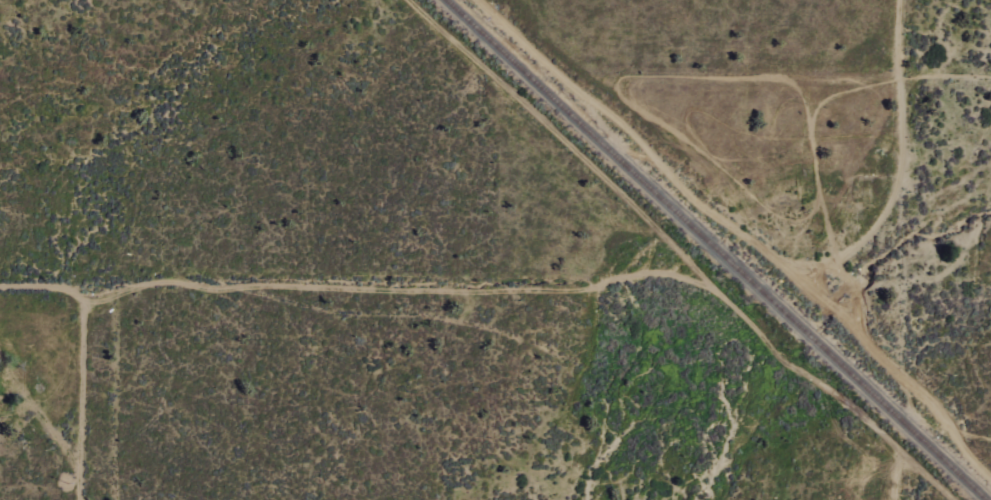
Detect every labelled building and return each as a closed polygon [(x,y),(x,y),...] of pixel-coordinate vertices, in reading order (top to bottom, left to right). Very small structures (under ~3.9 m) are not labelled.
[(0,381),(0,399),(4,401),(11,388),(0,381)]
